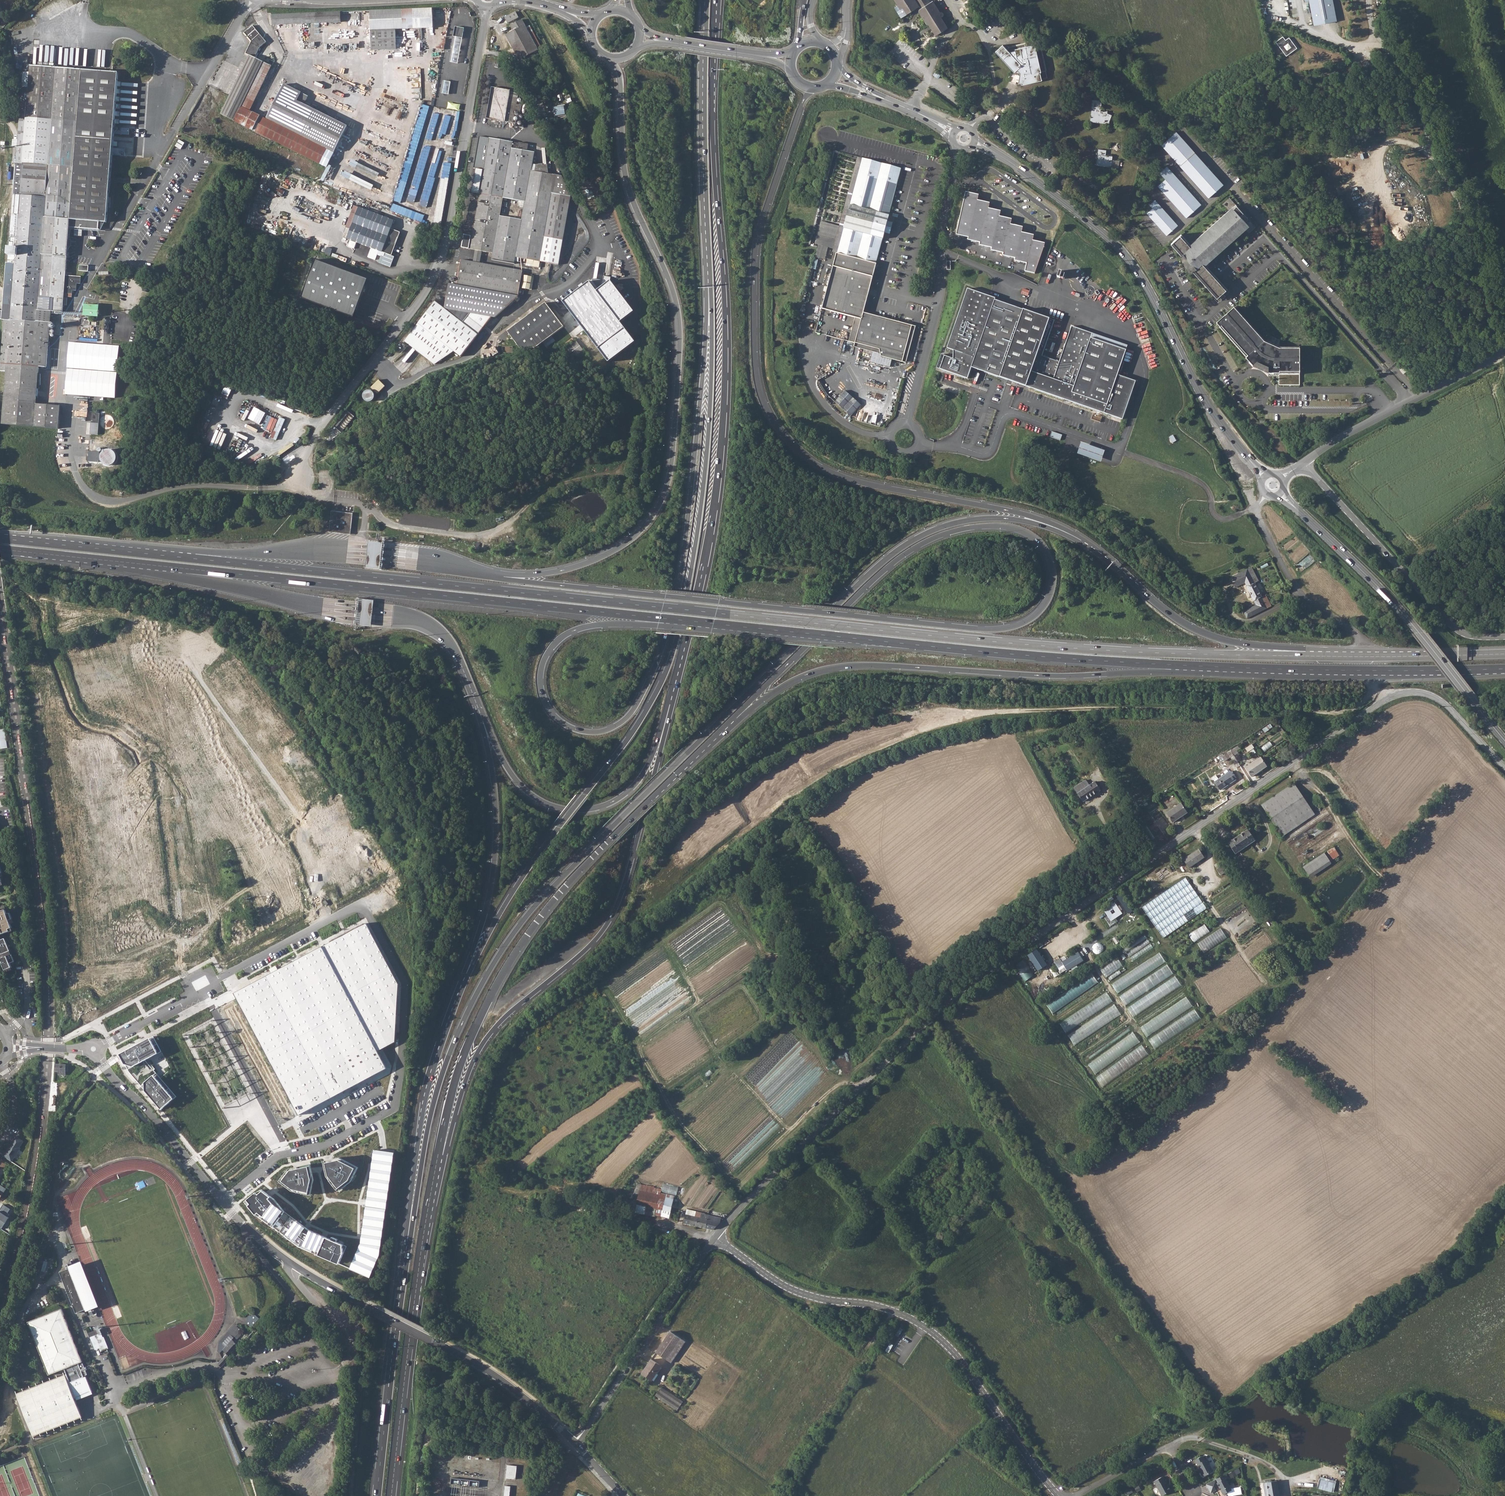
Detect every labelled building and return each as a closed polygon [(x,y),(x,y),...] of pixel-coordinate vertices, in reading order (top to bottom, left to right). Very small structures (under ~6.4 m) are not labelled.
[(898,5),(900,3),(907,14),(919,6),(921,8),(918,10),(927,24),(929,24),(936,35),(948,27),(942,17),(944,15),(944,13),(944,12),(943,11),(941,11),(940,11),(933,0),(930,1),(929,0),(895,0),(898,5)] [(1331,0),(1302,0),(1302,2),(1307,1),(1312,25),(1335,20),(1331,0)] [(434,8),(370,10),(371,50),(397,49),(396,29),(413,28),(413,32),(434,31),(434,8)] [(516,11),(505,17),(508,23),(519,17),(516,11)] [(272,25),(285,25),(303,24),(341,22),(341,12),(272,14),(272,25)] [(506,34),(519,59),(539,50),(527,28),(522,19),(511,25),(514,31),(506,34)] [(309,95),(292,87),(284,83),(267,118),(250,110),(272,66),(255,58),(260,47),(262,46),(267,42),(259,34),(253,26),(249,29),(248,29),(244,33),(251,41),(245,53),(250,55),(216,123),(249,138),(253,130),(273,140),(309,157),(328,166),(335,151),(347,128),(347,126),(305,104),(309,95)] [(450,62),(458,64),(464,30),(457,28),(450,62)] [(1283,38),(1276,43),(1286,57),(1297,49),(1289,39),(1285,41),(1283,38)] [(1003,44),(997,50),(1015,71),(1018,69),(1021,72),(1018,83),(1021,82),(1022,84),(1048,77),(1040,43),(1026,46),(1025,43),(1012,45),(1007,49),(1003,44)] [(5,393),(3,418),(2,424),(59,428),(60,412),(60,405),(57,405),(36,403),(39,377),(44,371),(43,369),(39,374),(40,367),(42,367),(47,367),(49,338),(51,311),(63,312),(64,294),(72,294),(73,291),(76,291),(77,284),(81,284),(81,277),(66,276),(69,227),(90,229),(99,230),(99,222),(106,222),(109,177),(113,135),(115,100),(117,84),(118,72),(80,69),(36,66),(30,65),(29,86),(27,108),(26,118),(19,117),(15,177),(8,263),(15,263),(10,320),(4,320),(1,363),(7,363),(5,393)] [(444,80),(442,93),(449,94),(452,81),(444,80)] [(493,87),(487,118),(513,122),(515,110),(521,111),(522,104),(517,103),(518,97),(511,96),(511,90),(493,87)] [(1093,99),(1090,121),(1109,124),(1110,120),(1112,115),(1108,114),(1107,110),(1104,111),(1104,112),(1100,112),(1102,101),(1093,99)] [(402,197),(404,197),(429,106),(422,104),(398,192),(403,193),(402,197)] [(565,105),(554,107),(555,116),(566,115),(565,105)] [(1173,132),(1159,144),(1207,196),(1220,184),(1173,132)] [(515,263),(516,256),(528,258),(527,262),(534,264),(533,266),(540,267),(541,261),(559,264),(571,196),(556,193),(558,182),(555,182),(555,179),(556,174),(547,172),(535,170),(532,170),(536,151),(518,148),(519,142),(490,137),(484,168),(476,167),(472,190),(480,191),(479,199),(471,197),(470,200),(471,201),(471,203),(470,203),(469,207),(468,207),(468,211),(469,211),(468,213),(467,213),(467,217),(468,217),(466,224),(465,225),(465,229),(466,229),(465,233),(464,232),(464,234),(472,235),(470,248),(476,249),(481,250),(494,252),(493,259),(515,263)] [(1098,149),(1096,165),(1111,167),(1118,168),(1119,161),(1112,160),(1112,155),(1106,155),(1107,150),(1098,149)] [(881,356),(902,362),(912,325),(863,312),(876,263),(875,263),(882,238),(884,233),(887,220),(889,215),(888,215),(901,168),(862,158),(822,308),(861,319),(855,343),(879,349),(881,356)] [(352,160),(350,164),(371,174),(373,169),(352,160)] [(322,179),(324,181),(332,166),(329,165),(322,179)] [(1165,165),(1158,172),(1163,178),(1156,185),(1185,217),(1200,204),(1165,165)] [(419,166),(413,187),(412,187),(408,200),(416,202),(425,167),(419,166)] [(372,190),(374,185),(346,171),(343,176),(372,190)] [(429,174),(421,205),(428,207),(436,175),(429,174)] [(965,193),(956,235),(968,237),(968,240),(980,242),(980,245),(992,247),(991,250),(1003,253),(1003,256),(1015,258),(1014,261),(1027,263),(1025,271),(1035,274),(1045,243),(1033,240),(1034,235),(1022,232),(1023,227),(1011,224),(1012,219),(1000,216),(1001,211),(989,209),(990,203),(978,200),(979,196),(965,193)] [(1154,198),(1147,204),(1151,208),(1146,212),(1166,235),(1177,225),(1154,198)] [(423,222),(425,215),(393,204),(391,211),(423,222)] [(1243,213),(1236,205),(1190,246),(1180,235),(1171,243),(1184,258),(1182,259),(1217,298),(1226,289),(1202,263),(1205,260),(1206,261),(1247,224),(1240,215),(1243,213)] [(381,219),(359,210),(349,239),(394,256),(402,233),(393,229),(396,220),(382,214),(381,219)] [(405,341),(419,351),(435,363),(455,350),(462,355),(489,320),(493,316),(496,316),(518,295),(522,271),(461,259),(457,283),(449,283),(447,296),(445,308),(435,300),(413,330),(407,339),(405,341)] [(311,260),(298,298),(352,318),(366,279),(311,260)] [(1059,271),(1057,277),(1063,279),(1065,274),(1062,273),(1062,272),(1059,271)] [(106,274),(103,281),(115,285),(117,278),(106,274)] [(524,275),(521,288),(531,290),(533,277),(524,275)] [(595,287),(566,306),(613,368),(640,348),(625,328),(639,317),(615,287),(602,296),(595,287)] [(944,356),(940,369),(968,378),(971,367),(1122,419),(1136,381),(1120,375),(1117,375),(1122,362),(1126,350),(1091,338),(1092,333),(1071,326),(1059,361),(1042,355),(1054,320),(1023,309),(1021,314),(993,304),(995,299),(995,298),(967,288),(947,348),(953,350),(953,358),(944,356)] [(542,343),(563,327),(564,326),(552,311),(546,302),(524,318),(518,323),(519,326),(509,333),(521,349),(536,347),(542,343)] [(85,304),(84,316),(99,317),(100,306),(85,304)] [(1264,343),(1234,309),(1216,324),(1220,329),(1221,327),(1248,357),(1246,359),(1253,368),(1257,364),(1268,369),(1268,374),(1279,374),(1279,373),(1300,373),(1300,350),(1279,349),(1264,343)] [(555,341),(551,336),(543,342),(547,347),(555,341)] [(576,341),(563,350),(567,355),(573,351),(576,356),(583,350),(576,341)] [(1279,373),(1279,374),(1279,385),(1299,385),(1300,373),(1279,373)] [(379,379),(371,386),(377,393),(385,386),(379,379)] [(851,416),(862,404),(846,390),(835,401),(851,416)] [(364,391),(364,399),(374,399),(374,391),(364,391)] [(338,432),(340,433),(355,416),(349,411),(332,431),(336,434),(338,432)] [(91,434),(99,434),(101,413),(93,412),(91,434)] [(109,414),(101,422),(110,430),(118,422),(109,414)] [(1052,431),(1051,436),(1061,440),(1063,434),(1052,431)] [(1082,442),(1078,453),(1102,461),(1106,450),(1082,442)] [(333,511),(331,532),(352,534),(354,514),(333,511)] [(1254,582),(1247,570),(1233,577),(1236,583),(1233,585),(1234,587),(1245,582),(1247,586),(1246,587),(1253,600),(1254,601),(1256,604),(1243,611),(1247,618),(1271,606),(1266,595),(1262,596),(1254,582)] [(374,601),(359,599),(357,612),(356,625),(371,627),(373,614),(374,601)] [(1285,733),(1278,724),(1275,726),(1282,735),(1285,733)] [(1265,751),(1273,746),(1270,742),(1262,747),(1265,751)] [(1248,752),(1249,751),(1253,749),(1254,748),(1251,744),(1245,748),(1248,752)] [(1230,750),(1221,756),(1223,760),(1224,761),(1230,758),(1236,768),(1240,765),(1234,756),(1230,750)] [(1260,758),(1245,768),(1252,777),(1266,766),(1260,758)] [(1100,759),(1095,762),(1097,766),(1103,777),(1108,775),(1100,759)] [(1218,779),(1215,782),(1214,782),(1220,790),(1236,779),(1230,771),(1218,779)] [(1086,780),(1074,788),(1083,801),(1092,795),(1100,790),(1095,782),(1089,785),(1086,780)] [(1282,836),(1314,815),(1293,783),(1261,805),(1282,836)] [(1181,803),(1166,813),(1172,822),(1187,812),(1181,803)] [(1248,829),(1228,843),(1235,853),(1255,839),(1248,829)] [(1199,849),(1182,859),(1188,868),(1204,857),(1199,849)] [(1323,853),(1302,867),(1309,878),(1330,864),(1323,853)] [(1223,865),(1216,869),(1220,875),(1227,871),(1223,865)] [(1188,878),(1143,905),(1162,937),(1207,910),(1188,878)] [(1122,913),(1114,902),(1103,910),(1110,921),(1122,913)] [(0,910),(0,935),(9,931),(8,929),(12,928),(11,925),(10,921),(13,919),(8,907),(0,910)] [(365,922),(231,995),(292,1115),(387,1070),(378,1051),(392,1043),(398,985),(382,957),(365,922)] [(1189,934),(1194,942),(1211,932),(1206,924),(1189,934)] [(1323,927),(1318,934),(1323,937),(1328,931),(1323,927)] [(1204,953),(1228,938),(1222,929),(1198,943),(1204,953)] [(1125,948),(1133,961),(1154,948),(1146,935),(1125,948)] [(10,963),(15,961),(5,938),(0,940),(0,950),(2,954),(0,954),(0,958),(5,970),(12,967),(10,963)] [(1098,954),(1105,949),(1099,942),(1093,948),(1098,954)] [(1065,955),(1055,961),(1061,973),(1072,968),(1073,970),(1078,967),(1077,965),(1084,961),(1079,951),(1067,958),(1065,955)] [(1118,993),(1167,962),(1161,953),(1112,983),(1118,993)] [(1028,956),(1019,962),(1030,977),(1038,971),(1028,956)] [(1117,957),(1100,969),(1106,978),(1123,966),(1117,957)] [(1168,965),(1119,995),(1126,1005),(1174,975),(1168,965)] [(1053,1013),(1099,982),(1093,974),(1047,1004),(1053,1013)] [(1134,1017),(1183,986),(1176,976),(1128,1007),(1134,1017)] [(1066,1032),(1114,1003),(1108,993),(1060,1022),(1066,1032)] [(1187,997),(1141,1027),(1147,1036),(1193,1007),(1187,997)] [(1116,1006),(1068,1034),(1074,1044),(1122,1016),(1116,1006)] [(1195,1009),(1149,1039),(1155,1049),(1202,1018),(1195,1009)] [(1135,1033),(1088,1063),(1095,1073),(1141,1042),(1135,1033)] [(151,1040),(120,1056),(125,1065),(134,1066),(158,1054),(151,1040)] [(1143,1045),(1096,1076),(1103,1086),(1149,1055),(1143,1045)] [(55,1064),(55,1071),(58,1071),(58,1074),(65,1074),(65,1070),(67,1070),(67,1065),(65,1065),(65,1064),(55,1064)] [(155,1076),(145,1083),(145,1091),(161,1110),(174,1100),(155,1076)] [(394,1121),(391,1149),(399,1150),(401,1122),(394,1121)] [(393,1154),(374,1151),(360,1245),(347,1266),(368,1279),(381,1255),(393,1154)] [(0,1160),(0,1177),(6,1167),(9,1169),(11,1165),(1,1159),(0,1160)] [(342,1161),(325,1165),(329,1181),(339,1191),(351,1184),(359,1170),(342,1161)] [(312,1170),(292,1174),(285,1184),(297,1192),(311,1195),(314,1183),(312,1170)] [(145,1180),(136,1183),(138,1189),(147,1187),(145,1180)] [(641,1185),(635,1212),(655,1216),(655,1215),(669,1218),(674,1196),(661,1193),(662,1190),(641,1185)] [(264,1191),(250,1206),(265,1220),(279,1204),(264,1191)] [(687,1209),(684,1223),(713,1230),(720,1223),(717,1222),(717,1219),(709,1217),(709,1215),(702,1213),(703,1212),(687,1209)] [(310,1231),(291,1217),(289,1221),(293,1223),(282,1235),(302,1249),(341,1266),(346,1257),(345,1247),(310,1231)] [(80,1264),(60,1272),(76,1313),(96,1305),(80,1264)] [(85,1369),(84,1367),(82,1362),(79,1364),(78,1362),(82,1361),(61,1309),(28,1322),(49,1374),(64,1368),(66,1373),(58,1377),(17,1393),(33,1436),(82,1417),(66,1378),(68,1377),(70,1382),(84,1376),(83,1375),(87,1374),(85,1369)] [(252,1327),(260,1319),(254,1313),(246,1321),(252,1327)] [(675,1358),(671,1354),(681,1339),(670,1331),(656,1353),(671,1363),(675,1358)] [(100,1333),(90,1337),(94,1349),(100,1347),(101,1349),(106,1347),(100,1333)] [(232,1339),(222,1350),(227,1354),(229,1356),(232,1353),(233,1354),(239,1346),(232,1339)] [(681,1339),(671,1354),(675,1358),(685,1341),(681,1339)] [(649,1367),(647,1366),(642,1374),(652,1380),(661,1366),(651,1360),(648,1364),(650,1365),(649,1367)] [(661,1386),(655,1396),(677,1411),(683,1401),(661,1386)] [(1201,1456),(1195,1460),(1201,1472),(1201,1474),(1202,1476),(1204,1477),(1213,1472),(1207,1460),(1205,1461),(1203,1457),(1201,1456)] [(508,1466),(507,1479),(517,1480),(518,1467),(508,1466)] [(1224,1475),(1206,1484),(1209,1489),(1214,1486),(1217,1484),(1223,1494),(1227,1492),(1229,1493),(1232,1491),(1232,1490),(1224,1475)] [(1163,1477),(1154,1482),(1161,1495),(1163,1495),(1171,1491),(1167,1485),(1168,1485),(1166,1480),(1165,1481),(1163,1477)] [(1329,1482),(1320,1479),(1318,1487),(1333,1492),(1336,1484),(1329,1482)] [(1265,1482),(1268,1495),(1279,1495),(1277,1481),(1265,1482)]
